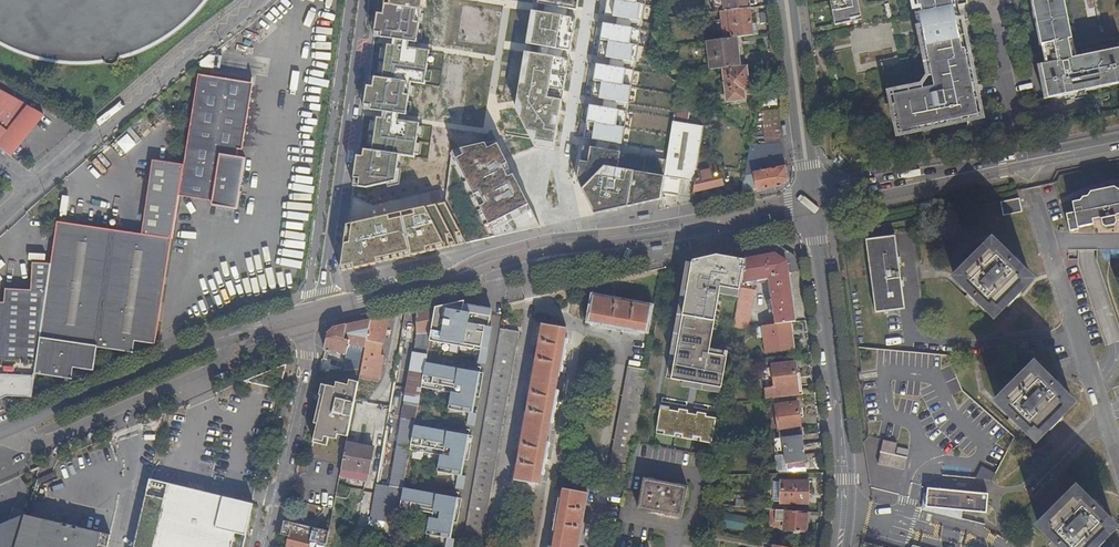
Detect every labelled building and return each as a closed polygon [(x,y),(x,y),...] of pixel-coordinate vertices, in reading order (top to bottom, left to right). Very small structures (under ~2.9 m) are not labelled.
[(64,63),(76,64),(88,63),(100,62),(112,60),(124,57),(136,53),(147,48),(158,43),(168,36),(178,29),(187,21),(196,13),(204,4),(207,0),(0,0),(0,44),(4,46),(15,51),(27,55),(39,59),(51,61),(64,63)] [(378,110),(372,150),(358,148),(352,186),(366,188),(397,180),(400,154),(415,156),(420,124),(406,121),(406,118),(412,82),(426,84),(430,51),(416,49),(417,45),(424,0),(385,0),(385,4),(379,3),(374,36),(388,38),(382,78),(369,76),(363,108),(378,110)] [(577,10),(578,0),(538,0),(538,4),(577,10)] [(725,10),(749,7),(750,7),(749,0),(723,0),(725,10)] [(833,25),(868,18),(867,14),(836,20),(832,0),(828,0),(833,25)] [(867,14),(864,0),(832,0),(836,20),(867,14)] [(956,6),(954,0),(916,0),(919,13),(924,12),(956,6)] [(1044,65),(1046,65),(1032,0),(1031,0),(1031,2),(1029,3),(1039,47),(1041,46),(1044,65)] [(1118,84),(1118,49),(1076,58),(1073,59),(1060,0),(1032,0),(1046,65),(1044,65),(1042,66),(1049,99),(1118,84)] [(1076,58),(1063,0),(1060,0),(1073,59),(1076,58)] [(959,22),(956,6),(924,12),(919,13),(932,77),(934,87),(930,88),(893,96),(900,132),(936,125),(967,119),(978,117),(975,102),(978,101),(978,98),(974,99),(962,40),(966,39),(965,35),(962,36),(959,22)] [(721,11),(724,38),(737,36),(759,34),(757,19),(751,20),(749,7),(725,10),(721,11)] [(526,44),(569,51),(575,19),(532,11),(526,44)] [(646,17),(617,12),(612,42),(640,47),(646,17)] [(919,13),(915,14),(928,78),(932,77),(919,13)] [(741,65),(737,36),(724,38),(707,40),(710,69),(722,68),(741,65)] [(974,99),(978,98),(979,98),(977,87),(975,87),(966,39),(962,40),(974,99)] [(202,64),(214,66),(216,54),(210,53),(202,59),(202,64)] [(535,145),(554,148),(569,60),(525,53),(517,103),(516,109),(535,145)] [(639,63),(609,57),(606,88),(634,93),(639,63)] [(751,89),(747,64),(741,65),(722,68),(727,101),(746,99),(745,90),(751,89)] [(1044,100),(1049,99),(1042,66),(1038,67),(1044,100)] [(200,72),(181,195),(215,201),(214,205),(239,209),(247,157),(239,156),(240,149),(244,149),(255,81),(200,72)] [(893,96),(930,88),(929,85),(888,93),(896,137),(982,120),(978,101),(975,102),(978,117),(967,119),(936,125),(900,132),(893,96)] [(416,102),(435,104),(436,90),(418,88),(416,102)] [(9,154),(19,141),(21,142),(44,113),(0,89),(0,147),(9,154)] [(633,104),(604,99),(600,129),(629,134),(633,104)] [(781,109),(764,110),(765,142),(782,141),(781,109)] [(703,122),(673,117),(668,148),(667,158),(683,160),(680,175),(694,177),(696,170),(703,122)] [(132,127),(117,141),(128,154),(143,140),(132,127)] [(667,158),(668,148),(599,135),(596,155),(625,200),(661,193),(667,158)] [(341,272),(540,226),(499,143),(488,150),(485,143),(452,152),(446,194),(445,204),(348,225),(341,272)] [(756,155),(748,154),(746,164),(755,163),(756,155)] [(683,160),(667,158),(661,193),(677,195),(680,175),(683,160)] [(755,163),(746,164),(741,192),(756,189),(757,191),(782,186),(788,178),(785,158),(758,162),(759,164),(760,169),(754,170),(755,164),(755,163)] [(83,365),(93,366),(95,366),(98,347),(125,350),(127,339),(136,340),(156,344),(184,167),(153,162),(141,235),(117,232),(91,228),(58,222),(51,264),(45,307),(35,373),(39,374),(40,372),(63,375),(65,375),(67,366),(83,368),(83,365)] [(714,166),(696,170),(694,177),(692,191),(722,184),(720,174),(716,175),(714,166)] [(1082,195),(1080,199),(1071,200),(1073,210),(1065,212),(1069,229),(1077,228),(1076,226),(1092,222),(1092,218),(1100,217),(1102,223),(1105,225),(1113,223),(1115,220),(1114,214),(1118,213),(1118,188),(1082,195)] [(1021,209),(1018,196),(1000,200),(1002,213),(1021,209)] [(875,307),(901,304),(899,283),(901,282),(901,277),(899,277),(896,261),(899,260),(899,255),(896,255),(893,233),(866,235),(875,307)] [(983,313),(986,310),(992,316),(1030,279),(1023,272),(1026,269),(1000,243),(997,247),(990,240),(953,277),(960,284),(957,287),(983,313)] [(774,288),(771,289),(773,299),(767,300),(768,311),(774,310),(776,320),(794,317),(788,273),(787,273),(787,272),(796,271),(794,255),(775,242),(746,248),(744,259),(738,298),(733,325),(748,323),(755,290),(743,288),(745,281),(759,278),(760,282),(766,281),(765,277),(772,275),(774,283),(774,288)] [(744,259),(716,254),(691,261),(685,296),(676,355),(672,378),(684,380),(703,383),(702,390),(722,393),(728,352),(725,351),(724,356),(709,353),(709,349),(718,295),(738,298),(744,259)] [(33,396),(34,381),(35,373),(45,307),(51,264),(35,263),(33,291),(7,289),(6,303),(0,303),(0,411),(33,396)] [(676,355),(685,296),(679,295),(670,354),(676,355)] [(645,331),(650,307),(593,296),(588,321),(645,331)] [(465,300),(435,307),(458,311),(459,303),(464,304),(465,300)] [(458,311),(435,307),(430,333),(429,341),(458,346),(479,349),(477,362),(484,363),(486,354),(486,353),(486,350),(484,350),(485,348),(488,326),(491,313),(481,311),(482,307),(475,306),(464,304),(459,303),(458,311)] [(416,334),(430,333),(435,307),(435,306),(435,305),(416,310),(416,334)] [(366,342),(381,344),(387,316),(370,319),(366,342)] [(357,368),(361,368),(363,353),(366,342),(370,319),(333,328),(327,334),(323,349),(346,354),(342,370),(357,368)] [(791,335),(789,322),(776,324),(755,326),(757,339),(763,338),(765,352),(789,349),(788,336),(791,335)] [(566,328),(542,324),(515,480),(539,484),(566,328)] [(501,328),(465,533),(483,536),(519,331),(501,328)] [(127,339),(125,350),(134,351),(136,340),(127,339)] [(429,341),(418,339),(415,355),(427,351),(429,341)] [(381,344),(366,342),(363,353),(379,356),(381,344)] [(394,452),(408,454),(409,450),(414,425),(417,406),(422,373),(423,373),(425,362),(427,351),(415,355),(408,393),(413,394),(411,403),(404,402),(394,452)] [(379,356),(363,353),(361,368),(359,374),(379,377),(382,356),(379,356)] [(763,369),(766,399),(797,395),(793,361),(771,365),(771,368),(763,369)] [(479,372),(425,362),(423,373),(421,387),(450,392),(448,408),(468,412),(466,424),(474,425),(476,413),(472,413),(475,396),(473,395),(473,392),(476,392),(479,372)] [(608,471),(626,474),(632,443),(646,369),(627,366),(608,471)] [(483,372),(479,372),(476,392),(473,392),(473,395),(475,396),(478,397),(483,372)] [(1038,377),(1032,372),(1022,383),(1019,381),(1012,389),(1014,390),(1004,401),(1009,406),(1008,408),(1026,426),(1028,424),(1035,430),(1045,420),(1047,422),(1054,416),(1051,414),(1062,402),(1056,395),(1058,393),(1040,376),(1038,377)] [(339,434),(347,436),(354,399),(358,382),(350,380),(349,384),(337,382),(336,387),(327,384),(315,439),(325,441),(325,436),(337,439),(339,434)] [(703,383),(684,380),(682,387),(702,390),(703,383)] [(774,405),(779,437),(782,437),(801,435),(797,402),(774,405)] [(661,405),(656,433),(712,443),(717,418),(706,416),(707,413),(698,412),(697,415),(687,413),(688,410),(679,409),(679,412),(669,410),(669,407),(661,405)] [(468,435),(414,425),(409,450),(439,455),(436,471),(457,475),(455,487),(460,488),(461,485),(463,486),(465,476),(461,475),(464,459),(461,458),(462,454),(465,455),(468,435)] [(472,435),(468,435),(465,455),(462,454),(461,458),(464,459),(467,460),(472,435)] [(806,468),(802,435),(801,435),(782,437),(783,441),(786,464),(775,465),(776,471),(806,468)] [(908,469),(910,456),(897,454),(899,441),(883,440),(880,466),(908,469)] [(786,464),(783,441),(772,443),(775,465),(786,464)] [(373,448),(346,443),(340,475),(367,481),(373,448)] [(408,454),(394,452),(393,460),(407,462),(408,454)] [(981,468),(979,478),(995,480),(996,470),(981,468)] [(57,477),(54,472),(43,477),(45,483),(57,477)] [(682,517),(688,487),(644,478),(638,509),(682,517)] [(151,480),(136,546),(230,546),(234,530),(248,533),(255,504),(151,480)] [(806,505),(807,481),(780,481),(780,482),(779,502),(779,504),(806,505)] [(779,502),(780,482),(772,482),(772,502),(779,502)] [(402,490),(375,486),(369,519),(385,522),(386,522),(396,524),(398,512),(402,490)] [(991,514),(993,493),(926,487),(924,513),(978,517),(978,512),(991,514)] [(402,488),(402,490),(398,512),(428,518),(425,534),(446,538),(444,546),(452,546),(454,539),(450,538),(453,522),(453,521),(450,521),(451,517),(453,518),(457,497),(402,488)] [(588,493),(564,488),(553,546),(578,546),(588,493)] [(1103,526),(1097,520),(1098,518),(1081,500),(1078,502),(1073,496),(1062,507),(1060,505),(1053,512),(1055,514),(1045,525),(1051,531),(1049,533),(1064,546),(1083,546),(1086,544),(1088,546),(1094,540),(1092,538),(1103,526)] [(460,498),(457,497),(453,518),(451,517),(450,521),(453,521),(453,522),(456,523),(460,498)] [(722,497),(721,504),(733,506),(735,506),(751,507),(751,499),(735,497),(735,498),(722,497)] [(712,503),(702,502),(700,513),(710,515),(712,503)] [(731,516),(749,519),(751,507),(735,506),(733,506),(731,516)] [(806,520),(807,512),(791,511),(770,509),(769,526),(784,526),(783,531),(805,533),(806,520)] [(0,523),(0,546),(16,546),(26,513),(0,523)] [(112,533),(26,513),(16,546),(108,546),(112,533)] [(747,529),(749,519),(731,516),(727,515),(725,520),(729,526),(747,529)] [(384,531),(385,522),(369,519),(367,528),(384,531)] [(396,524),(386,522),(384,531),(394,533),(396,524)] [(308,545),(311,535),(318,537),(318,541),(326,543),(329,531),(296,523),(294,530),(291,530),(287,544),(283,542),(282,546),(308,546),(308,545)]
